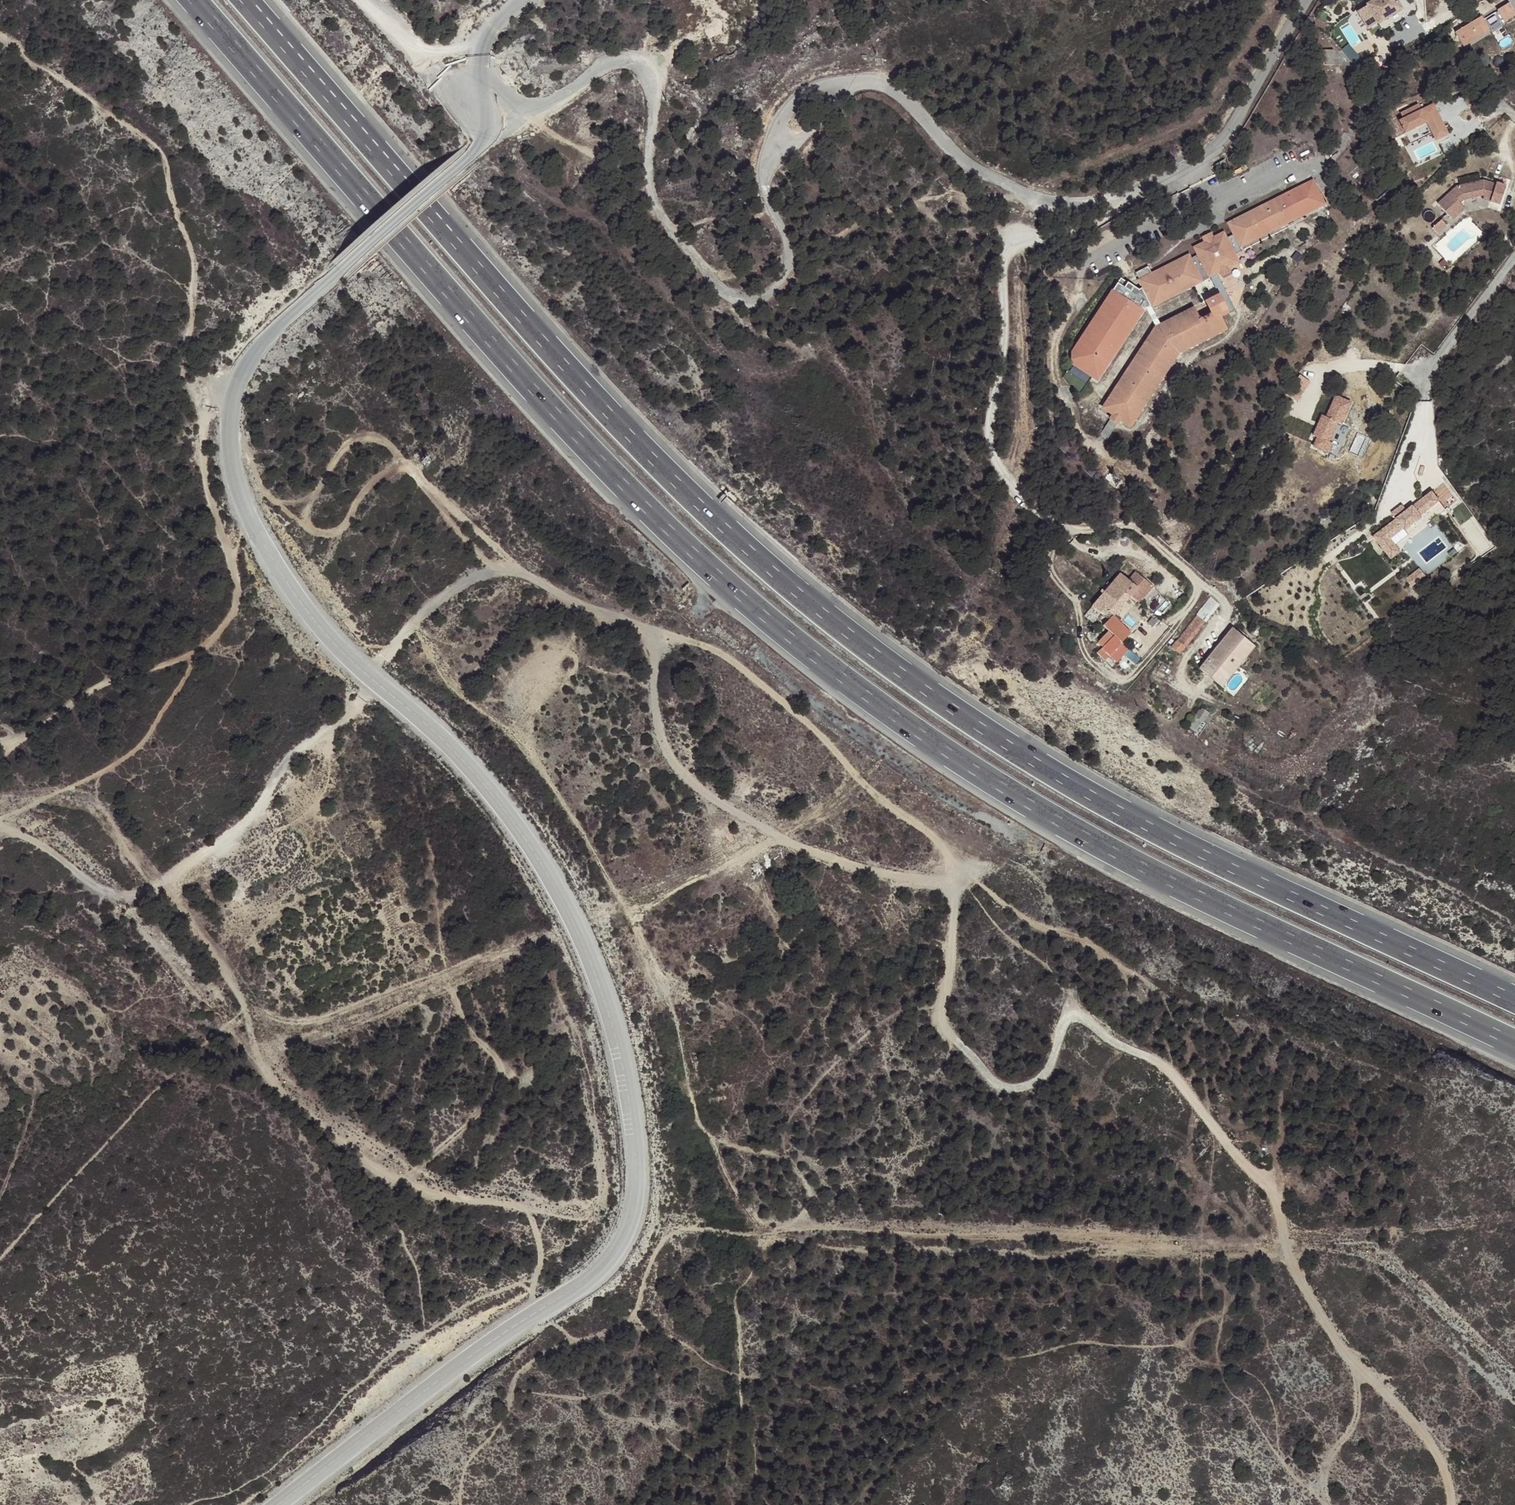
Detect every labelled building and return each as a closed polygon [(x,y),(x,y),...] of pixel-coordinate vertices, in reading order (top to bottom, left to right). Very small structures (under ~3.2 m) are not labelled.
[(1368,30),(1380,23),(1401,10),(1395,0),(1378,0),(1357,13),(1368,30)] [(1509,23),(1514,20),(1514,3),(1502,10),(1509,23)] [(1499,12),(1459,30),(1466,45),(1506,27),(1499,12)] [(1380,23),(1368,30),(1371,36),(1383,29),(1380,23)] [(1416,110),(1414,104),(1396,112),(1398,118),(1395,119),(1400,131),(1421,121),(1430,140),(1441,135),(1428,104),(1416,110)] [(503,159),(493,165),(494,166),(505,179),(512,173),(503,159)] [(1325,206),(1313,181),(1228,223),(1234,236),(1227,239),(1223,231),(1212,237),(1204,241),(1193,247),(1196,254),(1189,257),(1186,254),(1152,272),(1140,278),(1138,279),(1141,286),(1136,288),(1119,276),(1068,349),(1068,360),(1092,376),(1140,310),(1207,278),(1216,296),(1204,302),(1209,312),(1197,318),(1192,309),(1157,326),(1102,412),(1114,421),(1122,426),(1131,432),(1178,360),(1226,336),(1220,324),(1228,320),(1229,321),(1237,317),(1218,278),(1221,276),(1228,272),(1230,271),(1226,262),(1234,257),(1232,252),(1295,221),(1325,206)] [(1435,206),(1450,223),(1463,212),(1458,206),(1462,203),(1482,198),(1482,199),(1490,201),(1489,205),(1498,208),(1504,189),(1494,186),(1494,187),(1483,184),(1454,189),(1435,206)] [(1297,227),(1295,221),(1232,252),(1234,257),(1235,259),(1297,227)] [(1439,223),(1429,232),(1434,237),(1444,228),(1439,223)] [(471,224),(456,235),(460,241),(475,230),(471,224)] [(1201,236),(1204,241),(1212,237),(1210,233),(1201,236)] [(1238,266),(1235,259),(1234,257),(1226,262),(1230,271),(1238,266)] [(1137,272),(1140,278),(1152,272),(1149,266),(1137,272)] [(1231,277),(1228,272),(1221,276),(1223,281),(1231,277)] [(1350,403),(1335,396),(1325,418),(1322,416),(1313,435),(1317,437),(1313,446),(1328,453),(1332,444),(1328,442),(1337,422),(1341,424),(1350,403)] [(1122,426),(1114,421),(1108,430),(1109,431),(1112,434),(1115,436),(1122,426)] [(1440,486),(1428,495),(1435,504),(1442,513),(1454,504),(1440,486)] [(1435,504),(1428,495),(1402,515),(1399,517),(1395,511),(1388,516),(1393,522),(1370,540),(1382,555),(1391,548),(1386,542),(1400,532),(1401,533),(1417,521),(1416,519),(1435,504)] [(1396,555),(1391,548),(1382,555),(1387,562),(1396,555)] [(1414,571),(1402,581),(1408,589),(1421,580),(1414,571)] [(1137,589),(1122,574),(1093,606),(1109,621),(1103,628),(1108,633),(1096,645),(1115,662),(1125,651),(1120,646),(1130,635),(1113,618),(1115,616),(1113,615),(1137,589)] [(1133,594),(1118,612),(1124,617),(1138,599),(1133,594)] [(1220,606),(1211,599),(1170,649),(1179,657),(1220,606)] [(1254,647),(1231,629),(1198,670),(1221,688),(1254,647)]
